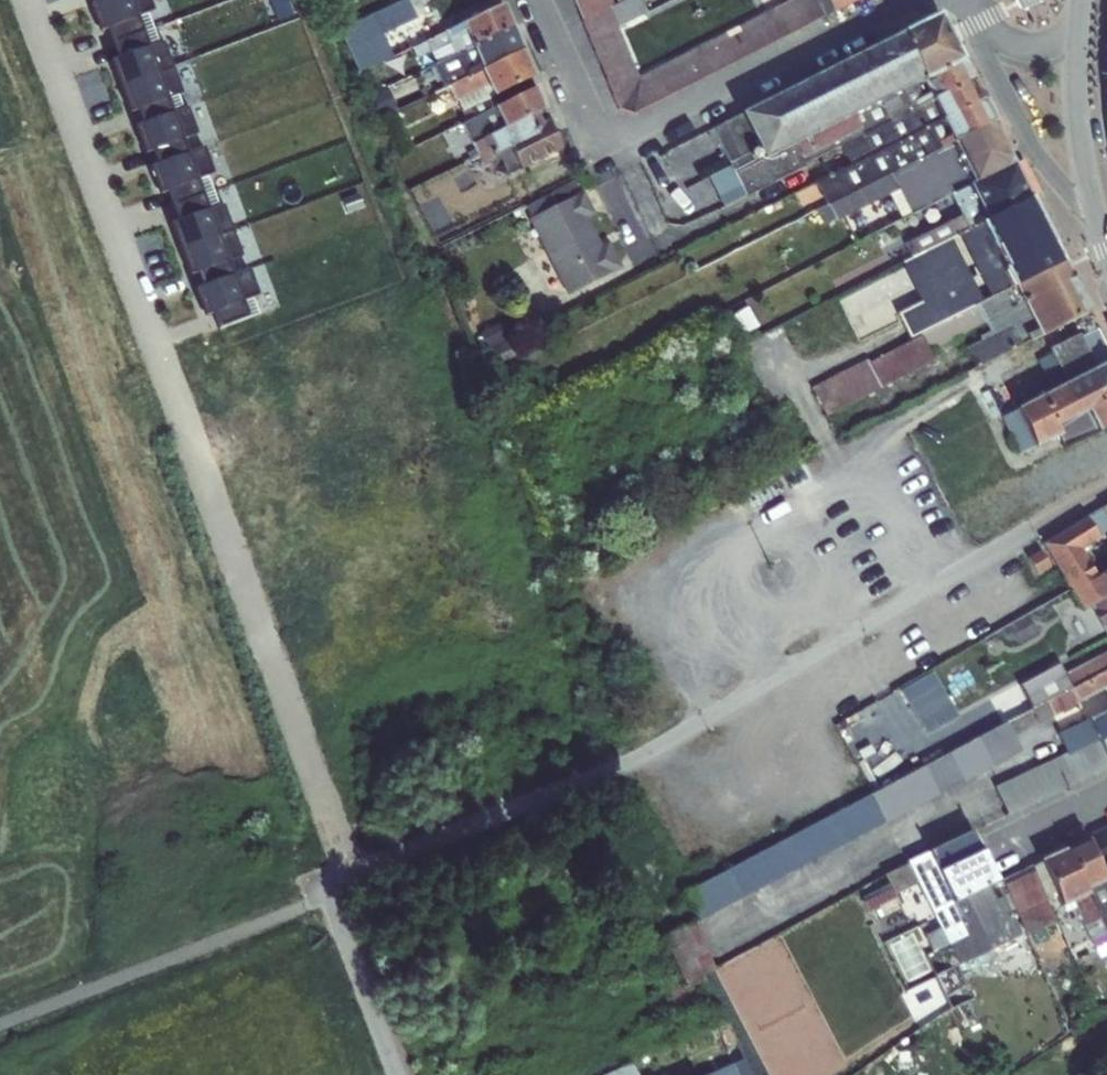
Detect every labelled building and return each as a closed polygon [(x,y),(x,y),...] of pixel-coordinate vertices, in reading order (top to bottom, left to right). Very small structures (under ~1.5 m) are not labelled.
[(338,29),(358,72),(384,60),(377,45),(367,49),(364,43),(417,18),(409,0),(400,0),(338,29)] [(574,6),(579,19),(612,3),(611,0),(585,0),(574,6)] [(612,3),(579,19),(585,32),(616,25),(647,13),(647,11),(641,0),(618,0),(612,3)] [(813,21),(804,0),(790,0),(787,1),(787,0),(768,0),(772,7),(789,33),(813,21)] [(824,15),(817,0),(804,0),(813,21),(824,15)] [(824,15),(855,0),(817,0),(824,15)] [(1020,9),(1037,0),(1016,0),(1020,9)] [(472,46),(512,27),(503,4),(463,23),(463,24),(472,46)] [(659,63),(673,90),(789,33),(772,7),(659,63)] [(938,16),(900,34),(921,79),(922,80),(924,80),(961,61),(938,16)] [(426,40),(435,62),(472,46),(463,24),(426,40)] [(616,25),(585,32),(616,106),(633,110),(646,104),(638,73),(616,25)] [(512,27),(472,46),(482,69),(522,50),(512,27)] [(742,114),(764,157),(921,79),(900,34),(742,114)] [(435,62),(434,63),(444,87),(450,84),(482,70),(482,69),(472,46),(435,62)] [(522,50),(482,69),(482,70),(494,95),(532,76),(522,50)] [(924,80),(933,99),(971,80),(961,61),(924,80)] [(638,73),(646,104),(673,90),(659,63),(638,73)] [(494,95),(482,70),(450,84),(462,111),(495,96),(494,95)] [(462,111),(450,84),(466,122),(494,107),(534,88),(532,76),(494,95),(495,96),(462,111)] [(804,163),(842,144),(931,99),(933,99),(924,80),(922,80),(921,79),(764,157),(735,172),(742,186),(749,182),(754,191),(805,165),(804,163)] [(931,99),(941,119),(981,100),(971,80),(933,99),(931,99)] [(543,109),(534,88),(494,107),(504,127),(537,111),(537,112),(543,109)] [(385,89),(370,96),(379,115),(394,108),(385,89)] [(842,144),(852,163),(941,119),(931,99),(842,144)] [(953,141),(954,141),(992,122),(981,100),(941,119),(953,141)] [(504,127),(494,107),(466,122),(461,124),(472,144),(473,143),(482,139),(481,138),(504,127)] [(519,168),(520,168),(561,148),(548,120),(542,121),(537,112),(537,111),(504,127),(481,138),(482,139),(492,157),(497,153),(509,147),(519,168)] [(735,172),(764,157),(742,114),(713,128),(735,172)] [(852,163),(815,182),(817,184),(826,202),(827,205),(891,173),(891,172),(953,141),(941,119),(852,163)] [(992,122),(954,141),(975,180),(1007,164),(1008,165),(1013,163),(992,122)] [(392,137),(384,141),(391,155),(399,151),(392,137)] [(482,139),(473,143),(484,164),(490,161),(494,170),(506,174),(519,168),(509,147),(497,153),(492,157),(482,139)] [(912,213),(951,194),(970,184),(976,181),(975,180),(954,141),(953,141),(891,172),(891,173),(912,213)] [(411,159),(397,166),(404,181),(418,174),(411,159)] [(970,184),(986,218),(1030,197),(1013,163),(1008,165),(1007,164),(975,180),(976,181),(970,184)] [(451,198),(475,190),(469,171),(444,179),(451,198)] [(900,218),(912,213),(891,173),(827,205),(836,220),(887,193),(900,218)] [(807,188),(817,207),(826,202),(817,184),(807,188)] [(956,217),(917,237),(925,251),(932,247),(987,220),(986,218),(970,184),(951,194),(962,217),(957,219),(956,217)] [(582,189),(527,217),(552,265),(566,293),(621,265),(607,239),(600,242),(599,241),(586,215),(594,212),(582,189)] [(1030,197),(986,218),(987,220),(999,245),(1006,241),(1044,222),(1030,197)] [(932,247),(945,272),(999,245),(987,220),(932,247)] [(1044,222),(1006,241),(1025,279),(1064,261),(1044,222)] [(912,255),(945,321),(965,310),(945,272),(932,247),(925,251),(917,237),(895,248),(901,261),(912,255)] [(945,272),(965,310),(1014,285),(1025,279),(1006,241),(999,245),(945,272)] [(908,260),(891,267),(909,315),(926,308),(908,260)] [(1038,329),(1041,335),(1090,309),(1064,261),(1025,279),(1014,285),(1038,329)] [(1026,335),(1038,329),(1014,285),(965,310),(945,321),(921,333),(922,334),(869,361),(868,359),(812,387),(826,415),(934,360),(929,348),(984,320),(990,331),(980,336),(981,340),(967,347),(977,367),(1029,340),(1026,335)] [(734,315),(744,335),(758,328),(748,308),(734,315)] [(477,331),(487,349),(512,334),(502,316),(477,331)] [(1029,341),(1041,335),(1038,329),(1026,335),(1029,340),(1029,341)] [(1080,333),(1050,348),(1068,383),(1099,368),(1080,333)] [(487,350),(495,365),(524,350),(516,335),(487,350)] [(1035,445),(1060,433),(1055,425),(1079,413),(1088,409),(1089,410),(1106,401),(1106,365),(1105,365),(1099,368),(1068,383),(1017,408),(1035,445)] [(966,410),(972,422),(990,412),(984,401),(966,410)] [(1089,410),(1098,429),(1106,425),(1106,401),(1089,410)] [(1098,430),(1098,429),(1089,410),(1079,413),(1055,425),(1060,433),(1064,445),(1098,430)] [(1087,516),(1099,535),(1106,531),(1106,505),(1087,516)] [(1087,516),(1043,543),(1071,588),(1084,609),(1093,604),(1106,595),(1106,583),(1102,574),(1097,576),(1081,549),(1100,537),(1099,535),(1087,516)] [(1027,554),(1036,575),(1052,568),(1042,547),(1027,554)] [(1101,617),(1106,613),(1106,595),(1093,604),(1101,617)] [(1015,638),(1018,643),(1037,632),(1027,614),(1002,628),(1009,641),(1015,638)] [(1072,688),(1106,669),(1106,651),(1065,674),(1072,688)] [(1032,667),(1037,676),(1060,664),(1055,655),(1032,667)] [(1065,674),(1060,664),(1037,676),(1020,685),(1032,708),(1072,688),(1065,674)] [(1106,687),(1106,669),(1072,688),(1078,702),(1106,687)] [(932,672),(902,690),(920,720),(950,701),(932,672)] [(1078,702),(1072,688),(1032,708),(1031,709),(1038,722),(1078,702)] [(1089,719),(1106,757),(1106,710),(1089,719)] [(1066,751),(995,786),(1008,814),(1106,767),(1106,757),(1089,719),(1058,734),(1066,751)] [(871,794),(885,822),(992,766),(991,765),(1021,749),(1007,721),(905,776),(871,794)] [(698,919),(885,822),(871,794),(684,892),(698,919)] [(1091,834),(1106,865),(1106,826),(1091,834)] [(972,831),(929,851),(954,903),(989,886),(997,882),(972,831)] [(1088,840),(1067,849),(1086,889),(1105,879),(1104,877),(1088,840)] [(1067,849),(1041,860),(1061,905),(1073,899),(1087,892),(1086,889),(1067,849)] [(954,903),(929,851),(909,861),(918,881),(940,927),(950,947),(958,964),(1022,934),(1003,895),(996,899),(989,886),(954,903)] [(1031,865),(1052,911),(1061,905),(1041,860),(1031,865)] [(892,893),(918,881),(909,861),(882,872),(892,893)] [(1031,865),(1003,879),(1027,935),(1056,921),(1052,911),(1031,865)] [(1099,918),(1106,932),(1106,933),(1106,876),(1104,877),(1105,879),(1086,889),(1087,892),(1099,918)] [(889,888),(862,899),(872,925),(899,914),(889,888)] [(1087,892),(1073,899),(1085,925),(1099,918),(1087,892)] [(1099,918),(1085,925),(1091,939),(1106,932),(1099,918)] [(662,936),(685,982),(715,968),(693,922),(662,936)] [(940,927),(923,935),(933,956),(950,947),(940,927)] [(940,972),(958,964),(950,947),(933,956),(940,972)] [(651,1074),(674,1074),(683,1071),(677,1059),(649,1072),(651,1074)] [(630,1062),(603,1074),(636,1074),(630,1062)] [(734,1066),(712,1074),(738,1074),(734,1066)]
